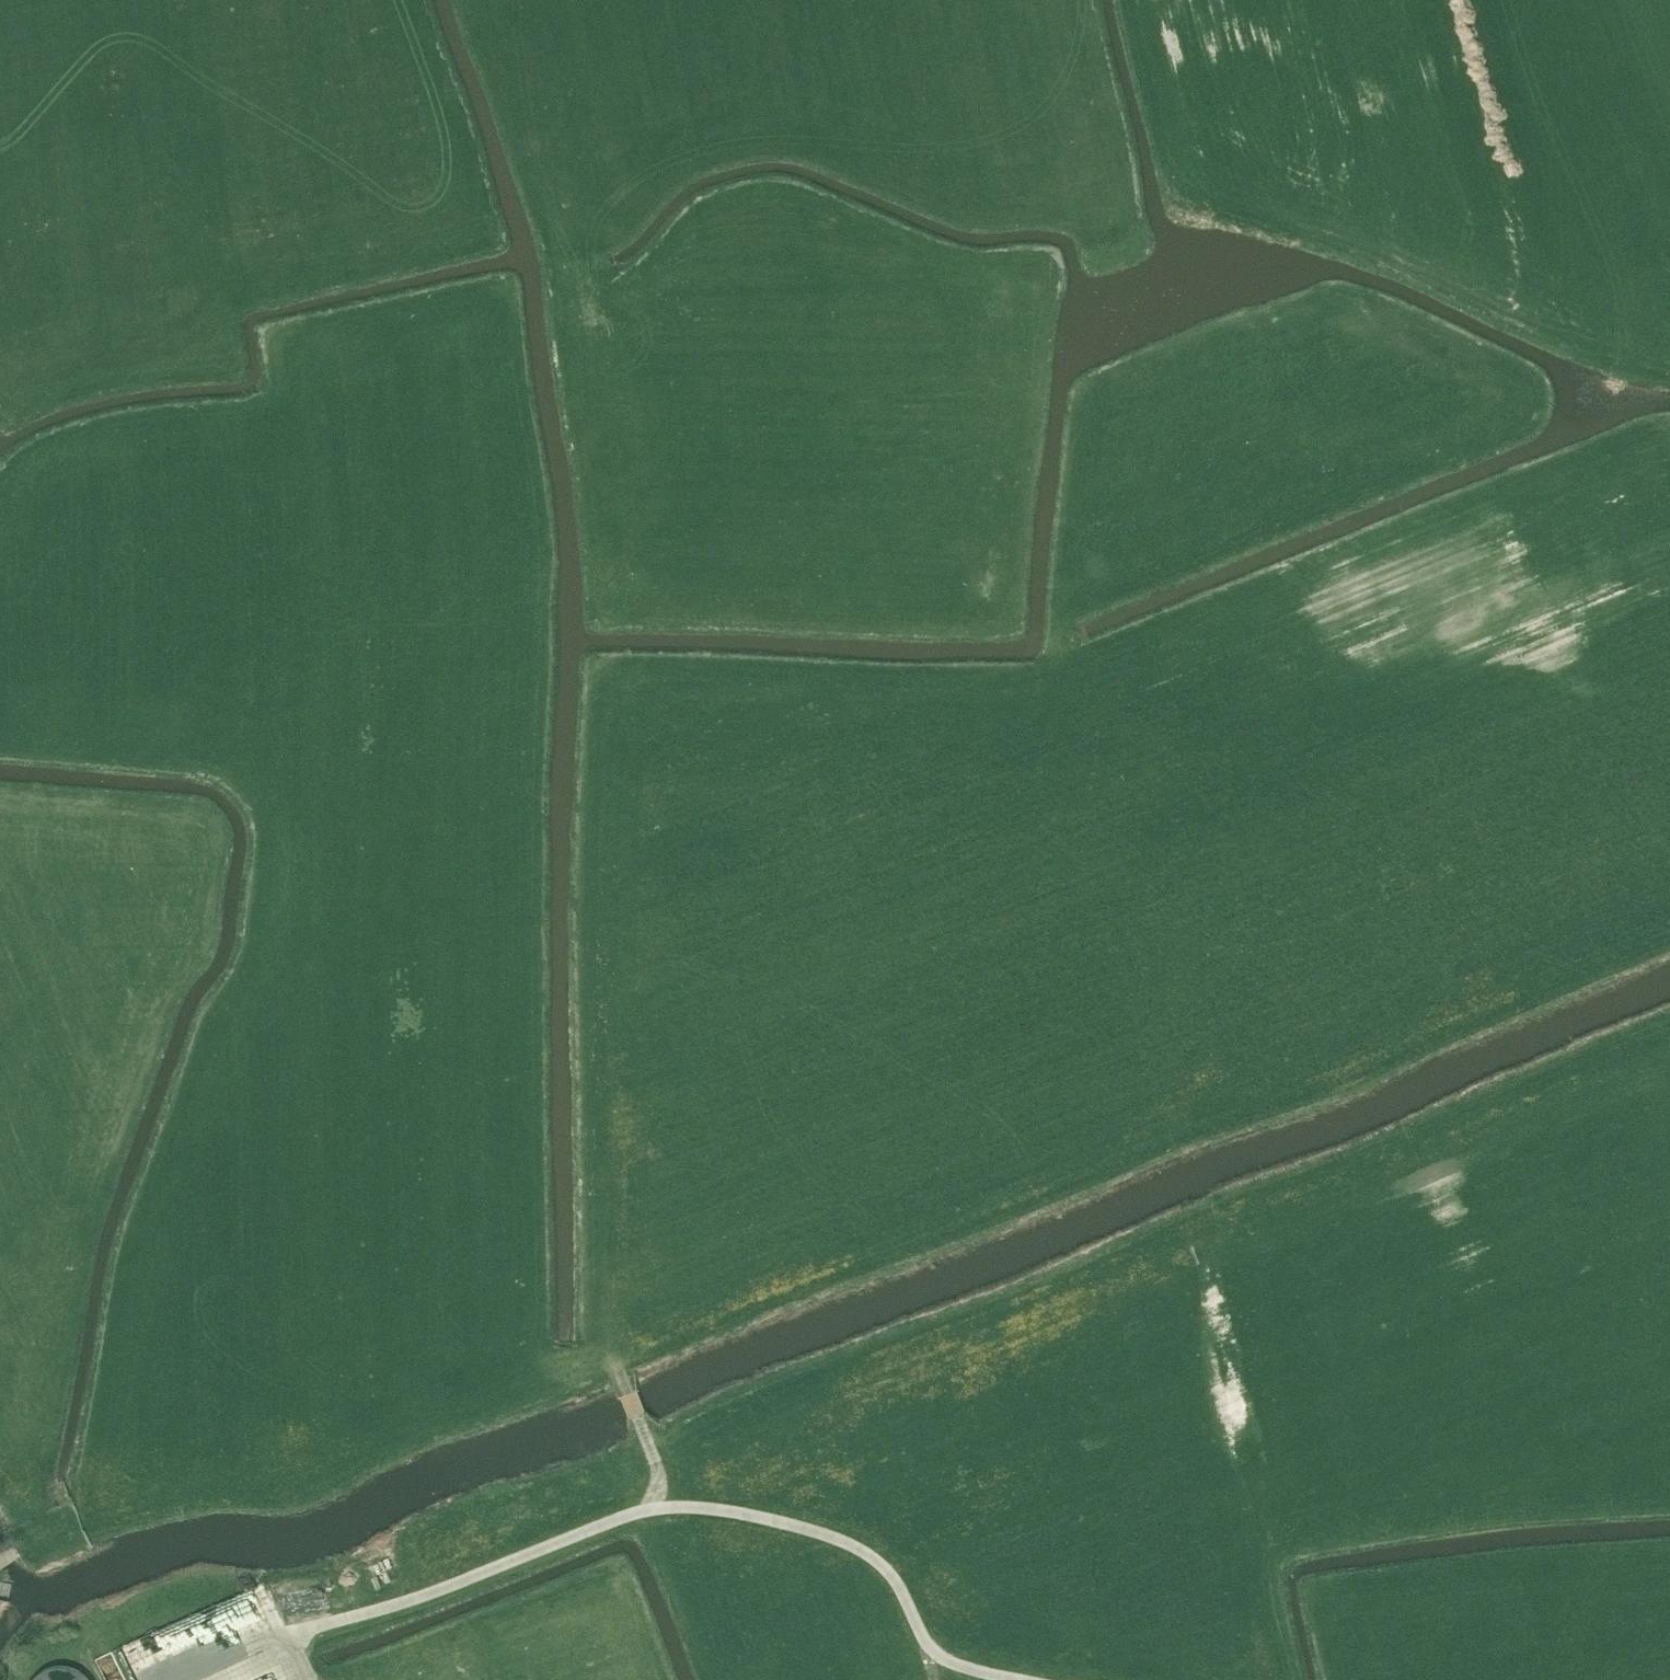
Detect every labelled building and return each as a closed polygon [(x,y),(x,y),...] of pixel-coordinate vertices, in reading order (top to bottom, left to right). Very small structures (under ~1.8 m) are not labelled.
[(59,1666),(55,1667),(50,1667),(45,1669),(41,1671),(36,1675),(32,1679),(31,1679),(87,1679),(82,1675),(75,1671),(67,1667),(59,1666)]
